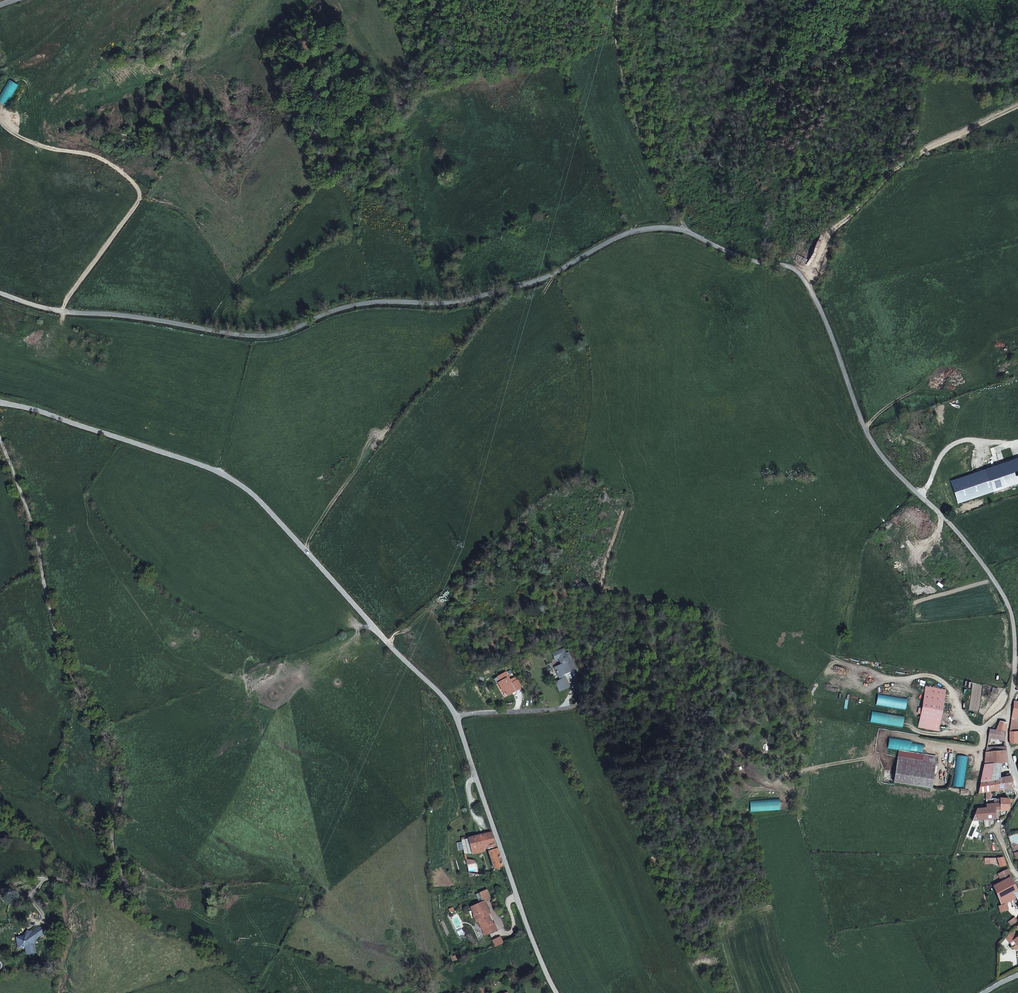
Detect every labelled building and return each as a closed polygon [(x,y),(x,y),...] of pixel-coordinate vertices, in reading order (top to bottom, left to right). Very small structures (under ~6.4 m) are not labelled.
[(1017,481),(1017,456),(949,478),(956,501),(1017,481)] [(571,669),(559,674),(564,686),(560,687),(565,697),(575,693),(571,685),(569,685),(568,682),(572,680),(571,677),(574,676),(571,669)] [(510,699),(524,692),(520,685),(515,687),(510,676),(496,682),(500,687),(502,686),(506,696),(507,695),(510,699)] [(946,690),(926,686),(924,701),(944,704),(946,690)] [(733,692),(729,692),(729,695),(727,697),(727,699),(728,702),(730,703),(733,703),(735,701),(736,699),(735,697),(733,695),(733,692)] [(922,714),(942,717),(944,704),(924,701),(922,714)] [(1015,701),(1010,732),(1010,744),(1017,743),(1017,731),(1017,716),(1017,701),(1015,701)] [(920,727),(940,731),(942,717),(922,714),(920,727)] [(989,739),(998,740),(1005,740),(1004,733),(1006,720),(1004,720),(1004,722),(1000,722),(998,730),(991,730),(989,739)] [(989,739),(987,750),(992,750),(992,752),(997,753),(997,748),(998,740),(989,739)] [(1007,748),(997,748),(997,753),(992,752),(992,750),(987,750),(984,766),(1000,764),(1008,763),(1007,748)] [(894,782),(932,788),(937,756),(899,750),(894,782)] [(1001,778),(1000,764),(984,766),(981,782),(1001,778)] [(978,794),(986,792),(1004,789),(1011,787),(1015,786),(1012,776),(1001,778),(981,782),(978,794)] [(986,792),(987,802),(1006,799),(1004,789),(986,792)] [(987,809),(978,810),(973,821),(984,820),(984,828),(991,827),(989,820),(996,819),(996,809),(1003,808),(1004,810),(1008,810),(1012,803),(1014,803),(1016,798),(1006,799),(987,802),(987,809)] [(488,848),(494,870),(498,869),(499,870),(500,871),(501,871),(502,870),(501,868),(503,867),(492,833),(470,839),(475,855),(485,853),(484,849),(488,848)] [(1002,867),(1007,866),(1004,857),(998,857),(1002,867)] [(477,862),(470,862),(473,875),(480,876),(477,862)] [(1008,869),(998,874),(1001,881),(1011,876),(1008,869)] [(1017,898),(1017,900),(1017,892),(1011,876),(1001,881),(993,886),(1002,905),(1017,898)] [(488,890),(480,893),(482,899),(490,896),(488,890)] [(485,901),(471,907),(472,911),(474,910),(476,913),(474,915),(477,923),(479,922),(482,930),(487,928),(494,925),(492,922),(490,923),(487,916),(489,915),(490,915),(485,901)] [(1000,912),(1009,910),(1007,903),(998,906),(1000,912)] [(1015,917),(1008,922),(1011,926),(1017,921),(1015,917)] [(494,925),(487,928),(490,934),(497,931),(494,925)] [(24,930),(21,937),(13,938),(15,945),(23,943),(24,951),(33,949),(31,941),(34,941),(33,937),(35,937),(34,932),(29,933),(24,930)]
